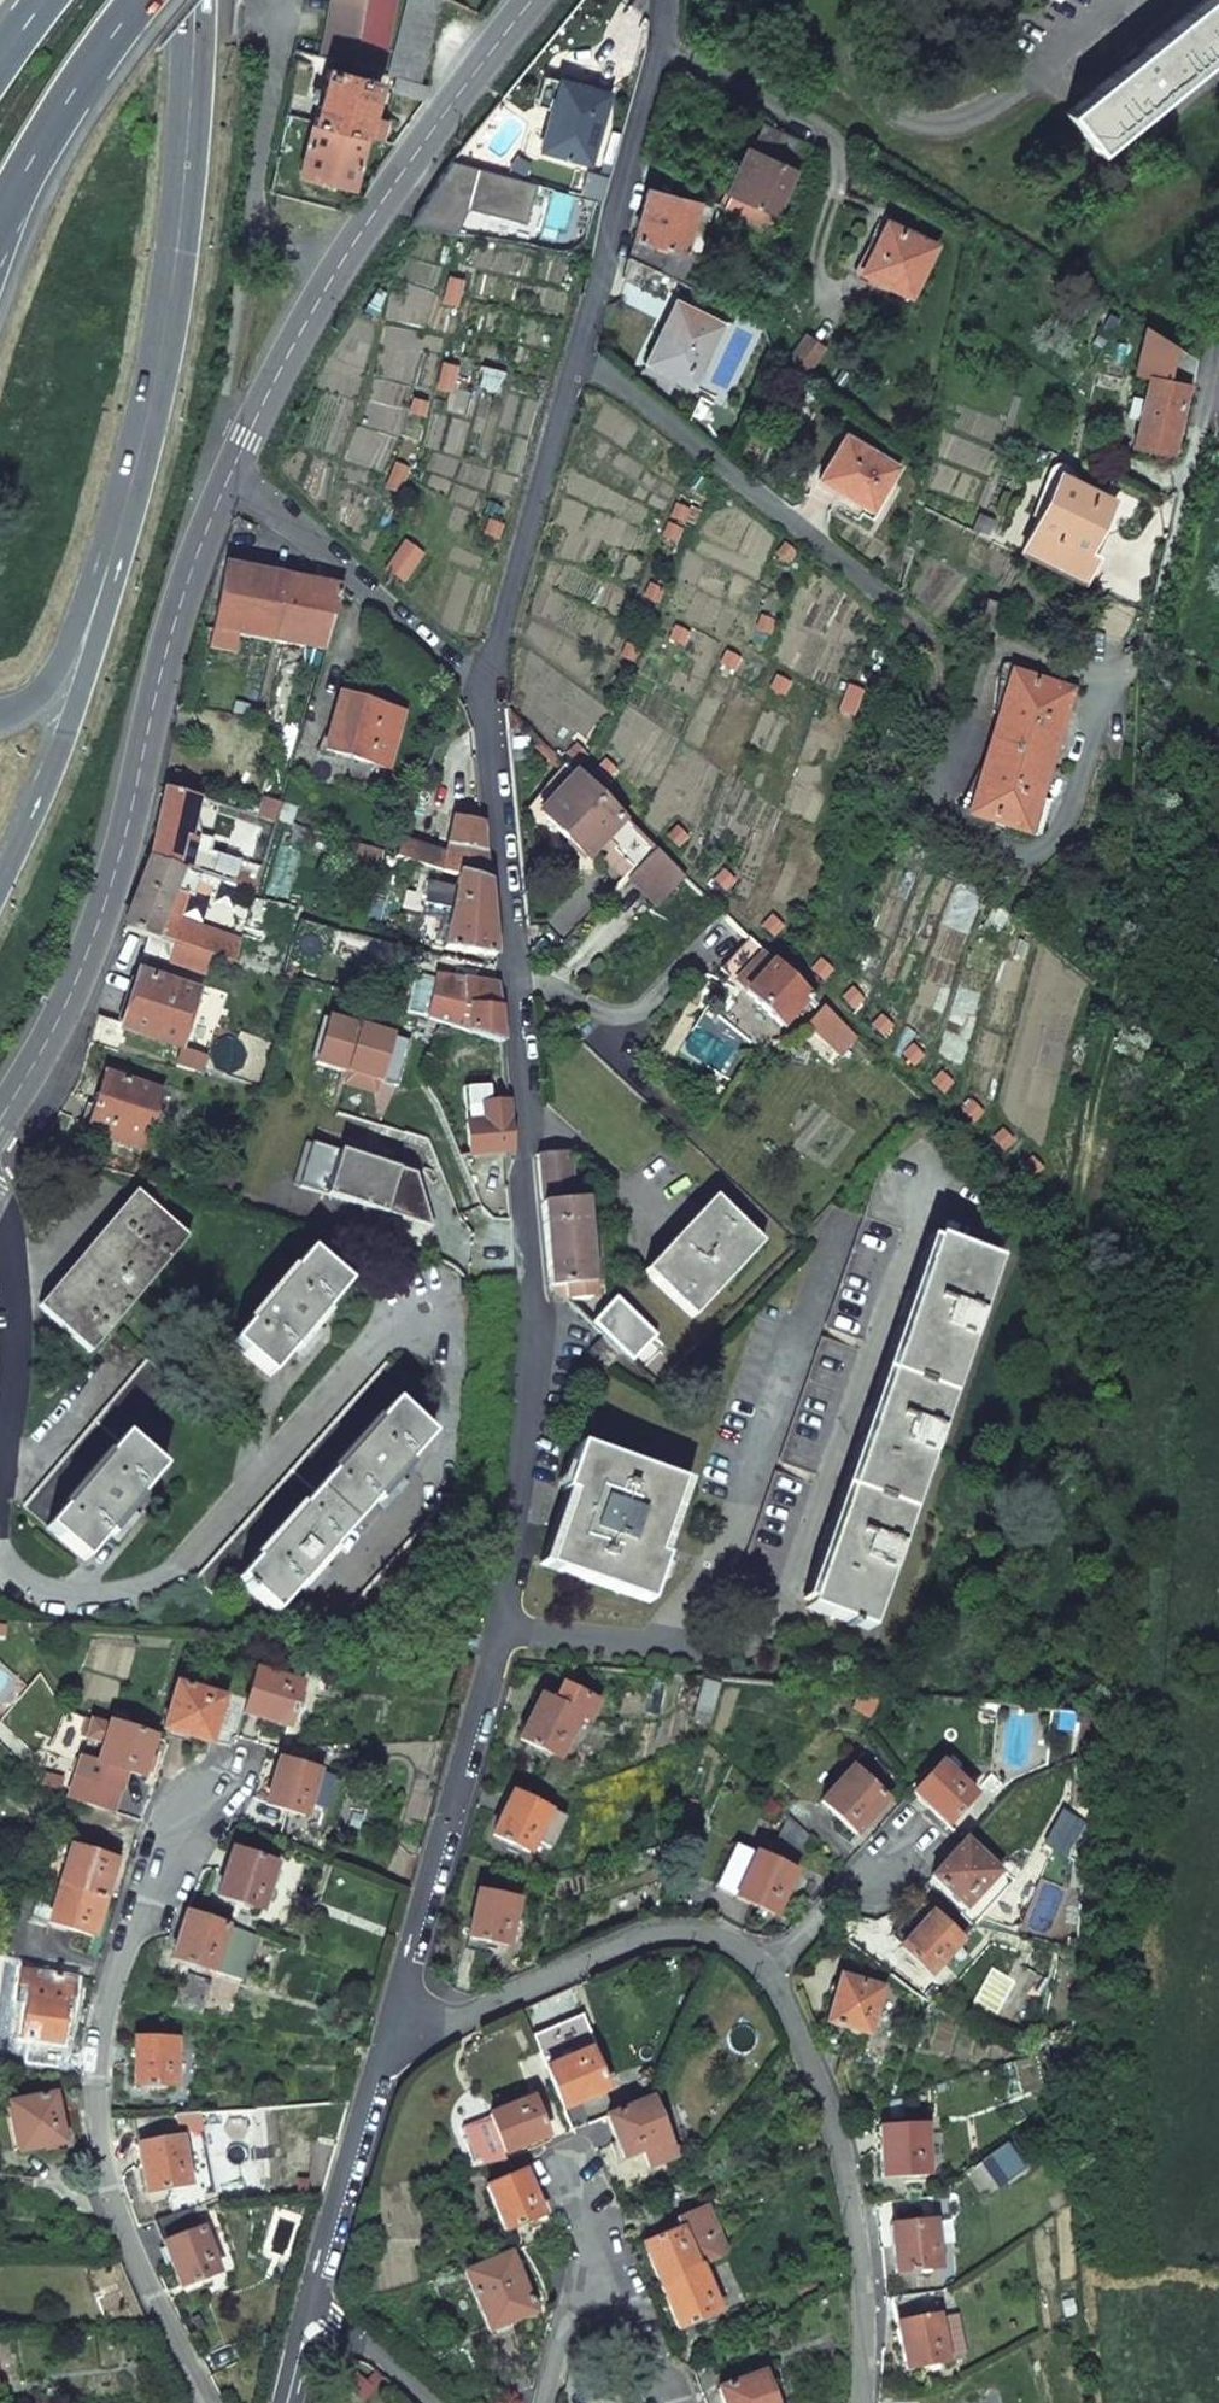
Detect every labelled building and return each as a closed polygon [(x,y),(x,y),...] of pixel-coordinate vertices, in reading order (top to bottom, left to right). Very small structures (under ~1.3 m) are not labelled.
[(321,57),(355,65),(367,0),(331,0),(321,57)] [(393,0),(367,0),(355,65),(379,71),(393,0)] [(388,73),(419,82),(441,0),(406,0),(388,73)] [(1097,153),(1218,54),(1218,1),(1218,0),(1204,0),(1091,92),(1065,113),(1097,153)] [(325,69),(310,123),(365,138),(369,117),(379,83),(325,69)] [(395,76),(390,89),(419,101),(425,88),(395,76)] [(559,81),(539,149),(588,163),(607,94),(559,81)] [(369,117),(365,138),(382,143),(387,122),(369,117)] [(310,123),(298,173),(351,188),(353,183),(365,138),(310,123)] [(771,152),(767,159),(795,173),(799,175),(812,148),(780,133),(771,152)] [(735,170),(725,192),(737,195),(777,214),(795,173),(767,159),(771,152),(754,143),(750,152),(745,149),(735,170)] [(448,166),(411,223),(454,233),(464,206),(522,223),(535,183),(454,158),(448,166)] [(640,214),(633,239),(683,252),(692,217),(696,202),(647,189),(640,214)] [(737,195),(729,211),(771,226),(777,214),(737,195)] [(696,202),(692,217),(708,221),(710,206),(696,202)] [(884,222),(860,273),(911,297),(935,245),(910,233),(884,222)] [(633,239),(627,258),(664,275),(675,280),(683,252),(633,239)] [(627,258),(621,278),(625,279),(655,293),(664,275),(627,258)] [(675,303),(648,362),(672,374),(696,385),(713,347),(724,326),(675,303)] [(1176,343),(1146,324),(1134,372),(1149,375),(1168,380),(1176,343)] [(724,326),(713,347),(723,352),(733,331),(724,326)] [(805,337),(784,366),(801,377),(821,349),(805,337)] [(1149,375),(1144,399),(1140,420),(1133,446),(1170,454),(1185,384),(1176,382),(1168,380),(1149,375)] [(1140,420),(1144,399),(1130,396),(1126,416),(1140,420)] [(844,436),(819,477),(845,493),(871,508),(897,467),(844,436)] [(1058,475),(1021,553),(1082,583),(1095,557),(1087,553),(1099,527),(1112,501),(1058,475)] [(285,577),(223,566),(221,576),(212,632),(208,648),(232,652),(235,636),(273,642),(285,577)] [(285,577),(273,642),(323,651),(340,589),(338,587),(311,582),(285,577)] [(1072,693),(1012,675),(990,745),(969,815),(1040,836),(1050,803),(1041,800),(1072,693)] [(338,698),(323,751),(386,769),(401,715),(338,698)] [(604,859),(626,879),(631,875),(632,877),(655,852),(631,829),(574,775),(538,814),(586,859),(604,840),(613,848),(604,859)] [(156,826),(149,861),(180,870),(186,873),(191,847),(185,847),(196,799),(164,790),(156,826)] [(462,820),(479,824),(477,798),(467,796),(462,820)] [(264,799),(259,817),(274,822),(280,805),(264,799)] [(280,805),(274,822),(290,826),(295,810),(280,805)] [(462,820),(452,819),(449,838),(447,847),(483,852),(479,824),(462,820)] [(449,838),(434,835),(430,849),(446,854),(447,847),(449,838)] [(388,836),(383,853),(394,857),(400,840),(388,836)] [(400,840),(394,857),(416,863),(433,868),(441,871),(446,854),(430,849),(400,840)] [(457,873),(486,883),(483,852),(447,847),(446,854),(441,871),(457,875),(457,873)] [(657,906),(684,878),(655,852),(632,877),(631,875),(626,879),(628,881),(629,879),(657,906)] [(213,860),(208,878),(254,892),(260,874),(213,860)] [(138,892),(124,930),(147,937),(154,939),(158,926),(180,870),(149,861),(138,892)] [(416,863),(412,881),(430,885),(433,868),(416,863)] [(457,875),(444,948),(493,957),(492,947),(486,883),(457,873),(457,875)] [(158,926),(154,939),(173,945),(210,956),(236,964),(236,949),(158,926)] [(147,937),(142,956),(167,964),(169,960),(173,945),(154,939),(147,937)] [(749,939),(720,970),(745,993),(760,978),(774,962),(766,954),(749,939)] [(173,945),(169,960),(205,971),(210,956),(173,945)] [(745,993),(782,1027),(810,996),(774,962),(760,978),(745,993)] [(120,1023),(119,1029),(122,1030),(179,1048),(197,993),(137,974),(120,1023)] [(496,986),(437,980),(434,1022),(502,1042),(497,995),(496,986)] [(806,1025),(840,1057),(856,1039),(822,1008),(806,1025)] [(103,1075),(89,1125),(107,1131),(105,1139),(141,1150),(159,1092),(103,1075)] [(465,1125),(468,1155),(503,1152),(512,1151),(508,1103),(481,1105),(482,1123),(465,1125)] [(536,1156),(541,1204),(572,1200),(568,1154),(536,1156)] [(42,1312),(89,1352),(186,1237),(138,1197),(42,1312)] [(541,1204),(550,1288),(552,1288),(567,1302),(589,1299),(593,1295),(584,1200),(572,1200),(541,1204)] [(649,1276),(693,1317),(761,1243),(718,1203),(689,1233),(649,1276)] [(850,1484),(806,1608),(869,1630),(997,1261),(935,1238),(892,1360),(850,1484)] [(231,1343),(268,1374),(290,1349),(296,1353),(327,1316),(321,1311),(345,1283),(307,1252),(231,1343)] [(624,1353),(632,1362),(651,1343),(615,1310),(597,1330),(604,1336),(624,1353)] [(587,1354),(606,1371),(624,1353),(604,1336),(587,1354)] [(21,1508),(45,1528),(122,1437),(124,1439),(172,1382),(146,1360),(21,1508)] [(194,1581),(219,1603),(237,1582),(235,1580),(393,1403),(394,1405),(410,1385),(386,1363),(194,1581)] [(237,1582),(273,1613),(296,1586),(301,1591),(333,1553),(329,1549),(372,1499),(377,1503),(410,1466),(405,1462),(429,1436),(394,1405),(393,1403),(235,1580),(237,1582)] [(45,1528),(83,1559),(105,1533),(110,1538),(141,1501),(136,1496),(160,1469),(124,1439),(122,1437),(45,1528)] [(563,1513),(544,1567),(648,1602),(663,1556),(656,1554),(680,1482),(577,1447),(561,1491),(569,1495),(563,1513)] [(333,1626),(359,1648),(452,1544),(455,1497),(437,1496),(437,1509),(333,1626)] [(298,1684),(253,1671),(241,1713),(287,1726),(298,1684)] [(719,1683),(704,1679),(697,1706),(711,1710),(719,1683)] [(596,1701),(560,1684),(552,1702),(539,1696),(517,1740),(557,1759),(577,1717),(587,1721),(596,1701)] [(221,1698),(174,1685),(161,1729),(209,1741),(221,1698)] [(881,1694),(868,1693),(857,1712),(869,1719),(881,1694)] [(103,1740),(109,1722),(91,1717),(86,1735),(103,1740)] [(153,1736),(109,1722),(103,1740),(97,1758),(96,1762),(131,1773),(141,1776),(143,1769),(149,1771),(153,1758),(147,1756),(153,1736)] [(67,1795),(117,1812),(131,1773),(96,1762),(97,1758),(82,1753),(67,1795)] [(317,1771),(277,1759),(264,1804),(288,1811),(304,1815),(307,1804),(317,1771)] [(973,1795),(938,1763),(910,1794),(946,1826),(973,1795)] [(886,1801),(850,1768),(819,1803),(855,1834),(886,1801)] [(324,1809),(334,1776),(317,1771),(307,1804),(324,1809)] [(511,1793),(491,1835),(527,1853),(533,1841),(548,1849),(563,1818),(511,1793)] [(1082,1824),(1061,1813),(1043,1844),(1064,1855),(1082,1824)] [(961,1840),(929,1876),(962,1907),(995,1872),(961,1840)] [(754,1854),(734,1844),(714,1886),(734,1896),(754,1854)] [(114,1860),(69,1846),(58,1884),(103,1897),(114,1860)] [(274,1864),(231,1850),(228,1861),(224,1871),(216,1897),(260,1912),(274,1864)] [(793,1872),(754,1854),(734,1896),(774,1914),(793,1872)] [(58,1884),(40,1879),(28,1918),(47,1923),(58,1884)] [(103,1897),(58,1884),(47,1923),(93,1936),(98,1918),(103,1897)] [(516,1901),(476,1893),(466,1938),(506,1946),(516,1901)] [(170,1959),(212,1972),(243,1981),(257,1938),(226,1926),(184,1914),(175,1939),(174,1942),(170,1959)] [(958,1942),(929,1915),(897,1948),(927,1976),(958,1942)] [(963,1917),(950,1931),(959,1938),(972,1924),(963,1917)] [(73,1978),(19,1972),(15,2001),(25,2001),(20,2038),(60,2043),(63,2018),(68,2019),(73,1978)] [(199,2014),(204,1996),(209,1982),(185,1975),(182,1990),(175,1988),(169,2006),(199,2014)] [(878,1990),(837,1978),(823,2023),(865,2036),(878,1990)] [(175,2039),(133,2038),(133,2046),(132,2062),(132,2085),(174,2086),(175,2039)] [(561,2041),(537,2051),(543,2069),(567,2058),(561,2041)] [(567,2058),(543,2069),(560,2108),(605,2090),(588,2050),(567,2058)] [(63,2142),(52,2094),(7,2104),(18,2152),(63,2142)] [(545,2137),(530,2098),(487,2116),(502,2154),(545,2137)] [(649,2099),(603,2118),(621,2158),(641,2150),(646,2167),(673,2157),(649,2099)] [(198,2113),(175,2114),(179,2134),(201,2131),(198,2113)] [(175,2114),(131,2118),(136,2144),(179,2137),(179,2134),(175,2114)] [(926,2174),(922,2126),(877,2128),(878,2150),(879,2177),(926,2174)] [(179,2137),(136,2144),(140,2165),(145,2192),(188,2184),(179,2137)] [(1035,2167),(1027,2150),(1011,2157),(1020,2174),(1035,2167)] [(541,2214),(523,2171),(513,2176),(485,2187),(503,2230),(541,2214)] [(192,2208),(154,2220),(162,2242),(201,2227),(192,2208)] [(679,2230),(696,2268),(699,2267),(719,2258),(724,2253),(717,2234),(711,2234),(700,2210),(674,2221),(679,2230)] [(937,2268),(932,2221),(888,2226),(894,2272),(937,2268)] [(201,2227),(162,2242),(170,2263),(179,2286),(218,2271),(201,2227)] [(679,2230),(640,2245),(657,2285),(696,2268),(679,2230)] [(532,2312),(508,2254),(462,2272),(486,2331),(532,2312)] [(717,2311),(699,2267),(696,2268),(657,2285),(676,2329),(717,2311)] [(903,2371),(944,2361),(964,2357),(955,2311),(894,2324),(903,2371)] [(762,2372),(715,2390),(720,2402),(773,2402),(762,2372)]
